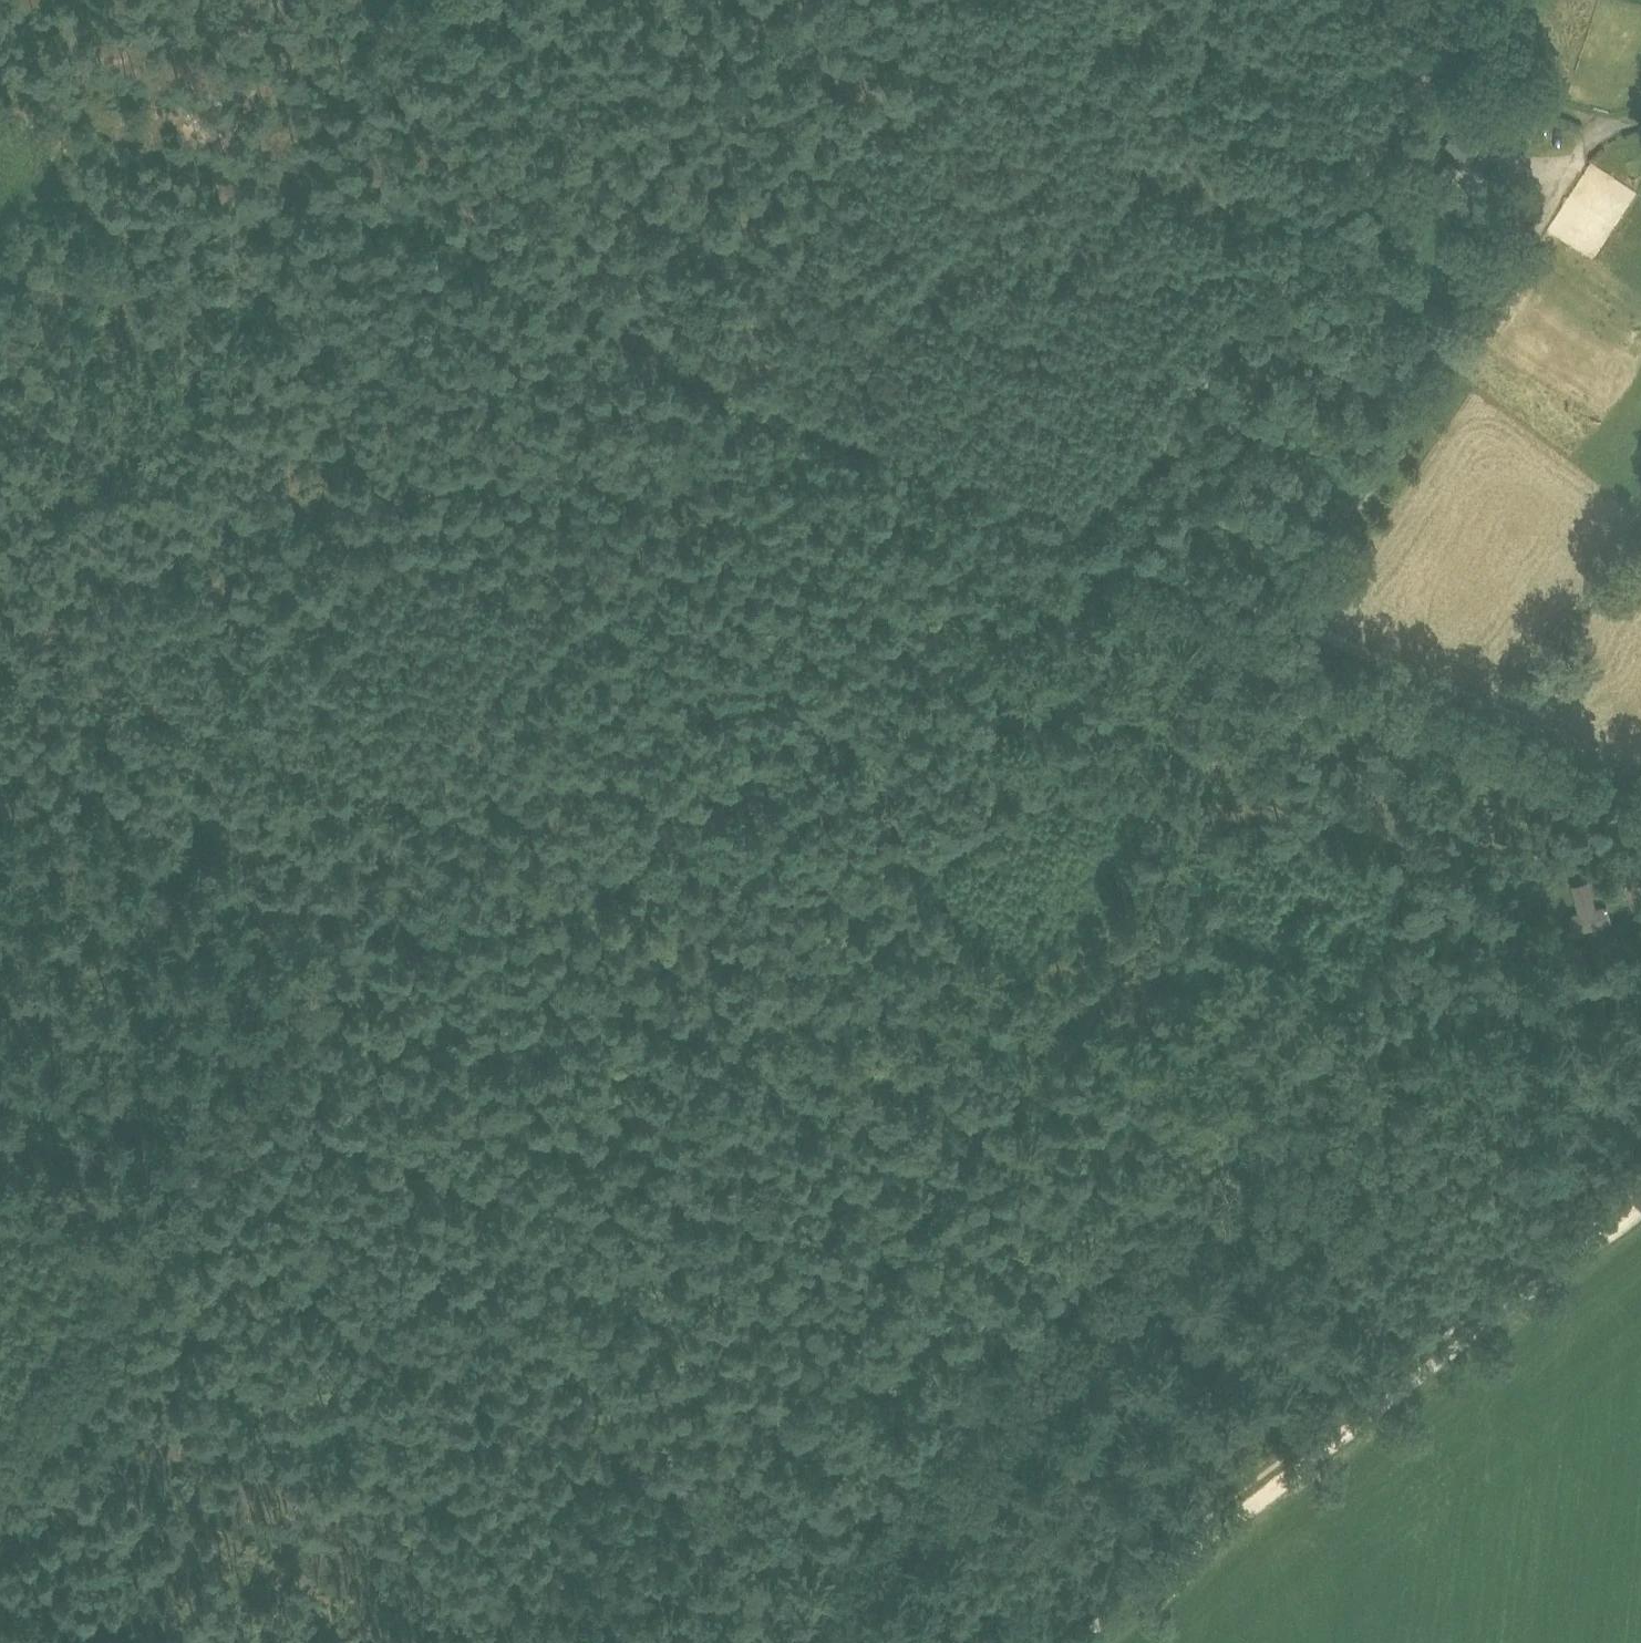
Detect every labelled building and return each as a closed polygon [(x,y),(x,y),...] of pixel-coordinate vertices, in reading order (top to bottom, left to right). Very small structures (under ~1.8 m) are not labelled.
[(1462,116),(1443,144),(1469,161),(1488,134),(1462,116)] [(1464,169),(1442,155),(1412,200),(1433,214),(1464,169)] [(1568,915),(1573,933),(1611,923),(1606,905),(1595,908),(1587,879),(1570,884),(1578,912),(1568,915)]
